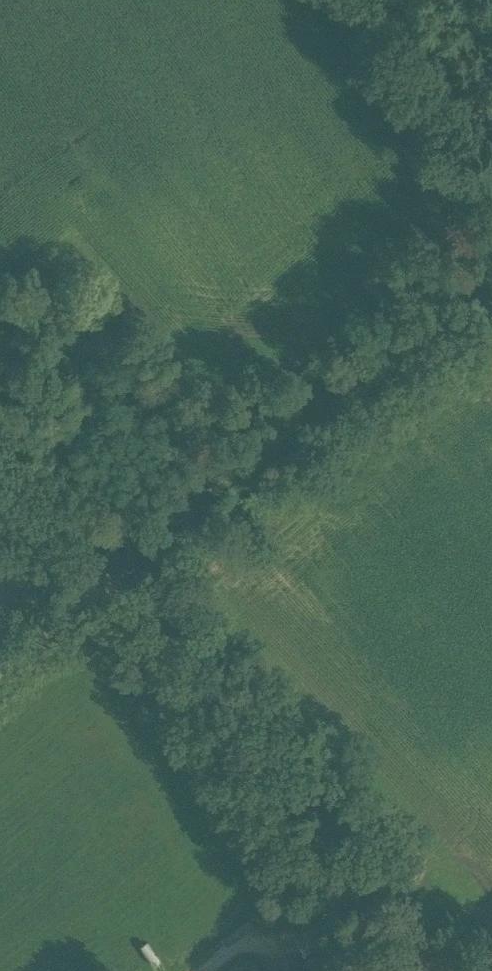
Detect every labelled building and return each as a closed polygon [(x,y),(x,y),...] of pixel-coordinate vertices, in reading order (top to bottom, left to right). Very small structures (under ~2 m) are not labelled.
[(113,515),(122,508),(116,501),(108,508),(113,515)] [(262,970),(254,961),(241,959),(227,970),(262,970)]
